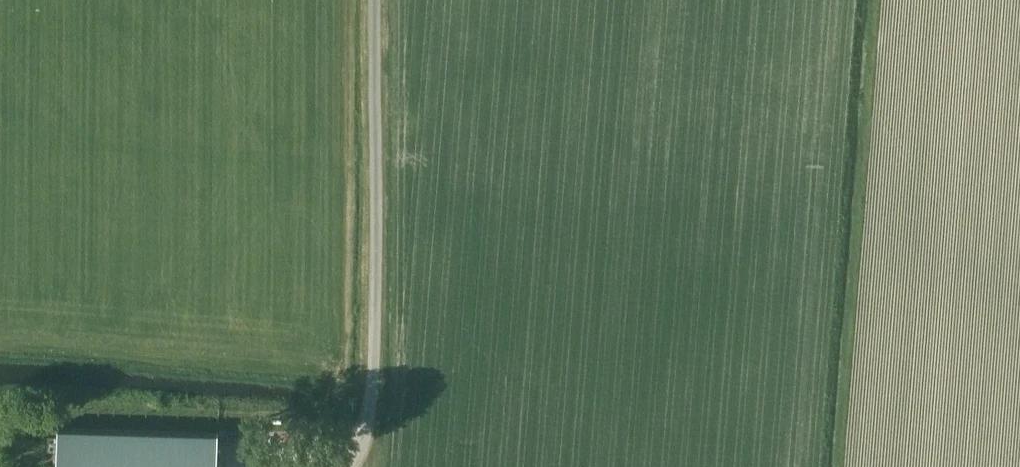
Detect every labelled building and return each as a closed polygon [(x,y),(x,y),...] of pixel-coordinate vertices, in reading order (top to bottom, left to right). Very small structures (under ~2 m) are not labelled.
[(217,434),(57,429),(56,466),(216,466),(217,434)]
